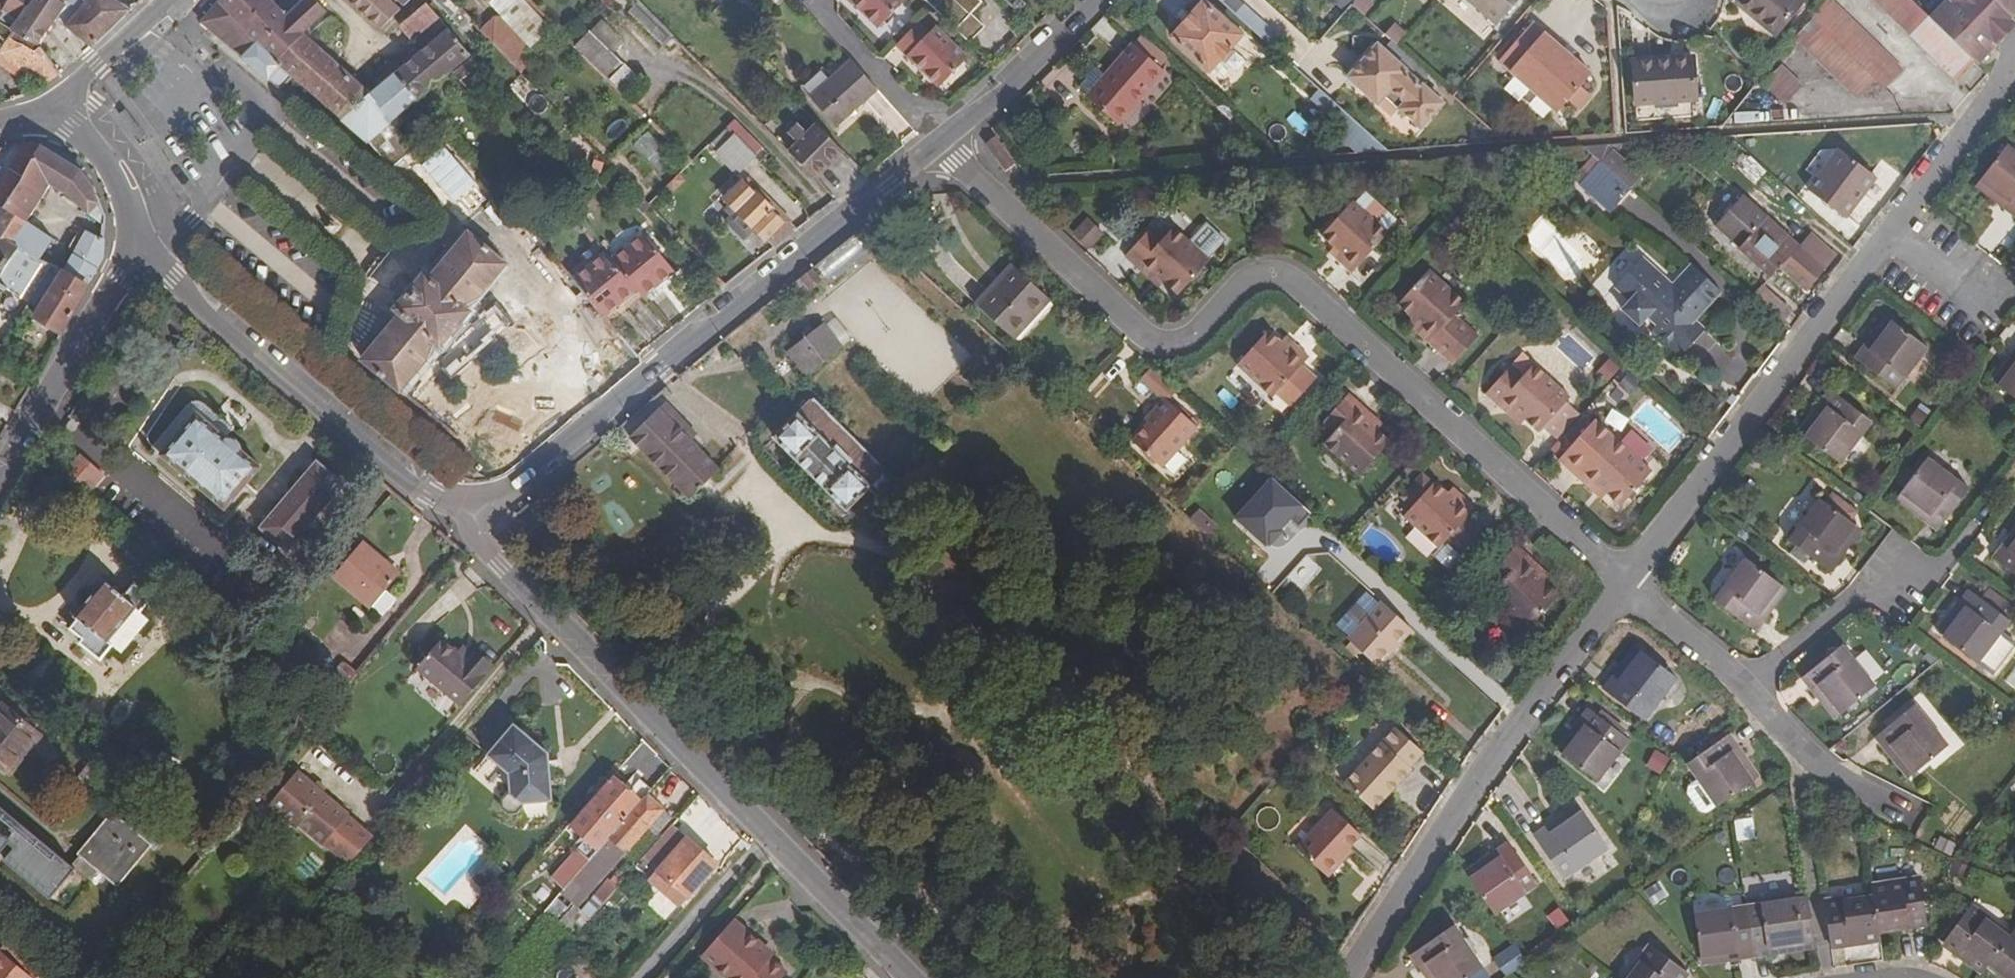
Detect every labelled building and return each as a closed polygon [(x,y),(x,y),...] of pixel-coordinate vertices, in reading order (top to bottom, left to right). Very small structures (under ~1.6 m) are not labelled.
[(4,7),(0,13),(0,21),(17,32),(39,45),(56,20),(92,48),(104,37),(132,11),(112,0),(8,0),(4,7)] [(306,33),(324,14),(311,0),(301,0),(286,14),(271,0),(218,0),(217,2),(277,61),(306,33)] [(389,0),(346,0),(379,30),(399,10),(389,0)] [(501,16),(494,16),(480,29),(521,71),(531,60),(523,52),(549,27),(524,0),(488,0),(501,16)] [(638,0),(626,0),(615,10),(643,37),(659,21),(638,0)] [(877,25),(901,0),(851,0),(877,25)] [(933,6),(956,28),(981,2),(979,0),(926,0),(933,6)] [(1327,16),(1337,25),(1354,7),(1359,0),(1340,0),(1327,16)] [(1496,25),(1517,0),(1467,0),(1496,25)] [(1737,13),(1768,51),(1800,24),(1780,0),(1753,0),(1737,13)] [(1931,19),(1911,0),(1872,0),(1956,78),(1974,59),(1931,19)] [(1931,19),(1974,59),(1983,49),(1988,54),(2007,35),(2014,26),(2014,21),(2011,17),(2014,14),(2014,0),(1948,0),(1931,19)] [(1172,38),(1210,72),(1243,36),(1204,1),(1172,38)] [(277,61),(217,2),(199,23),(268,82),(282,69),(277,61)] [(1857,100),(1866,91),(1862,87),(1870,78),(1875,82),(1885,91),(1886,90),(1903,72),(1829,2),(1811,20),(1822,31),(1804,50),(1857,100)] [(439,18),(426,3),(399,26),(412,40),(418,36),(439,18)] [(591,30),(637,75),(653,59),(608,14),(591,30)] [(449,30),(439,18),(418,36),(427,46),(449,30)] [(928,33),(917,23),(897,44),(939,85),(967,55),(935,26),(928,33)] [(1593,74),(1533,24),(1500,63),(1560,113),(1593,74)] [(379,87),(371,93),(370,94),(391,122),(469,56),(471,55),(449,30),(427,46),(394,74),(389,69),(374,80),(379,87)] [(637,75),(591,30),(575,46),(622,93),(638,76),(637,75)] [(370,94),(371,93),(306,33),(277,61),(282,69),(292,78),(323,105),(374,148),(391,169),(402,159),(413,150),(412,148),(391,122),(370,94)] [(1143,85),(1158,68),(1151,63),(1159,54),(1137,33),(1083,93),(1117,122),(1148,89),(1143,85)] [(13,39),(0,57),(0,64),(17,76),(21,71),(43,85),(59,74),(41,50),(35,52),(13,39)] [(1351,78),(1371,96),(1380,86),(1390,95),(1405,106),(1402,110),(1423,128),(1445,104),(1425,85),(1423,86),(1409,73),(1410,72),(1380,46),(1351,78)] [(454,74),(468,89),(476,82),(484,74),(471,59),(454,74)] [(1633,63),(1636,103),(1696,99),(1693,59),(1633,63)] [(838,126),(878,88),(852,60),(812,97),(838,126)] [(1163,72),(1158,68),(1143,85),(1148,89),(1163,72)] [(282,69),(268,82),(279,91),(292,78),(282,69)] [(1762,87),(1782,110),(1802,92),(1782,70),(1762,87)] [(1862,87),(1866,91),(1875,82),(1870,78),(1862,87)] [(501,108),(476,82),(468,89),(493,116),(501,108)] [(1380,105),(1390,95),(1380,86),(1371,96),(1380,105)] [(1386,152),(1319,91),(1304,107),(1356,154),(1386,152)] [(815,177),(824,168),(844,147),(820,123),(811,132),(800,122),(792,131),(802,141),(799,143),(790,152),(807,169),(815,177)] [(715,153),(734,132),(728,126),(708,146),(715,153)] [(413,150),(402,159),(460,225),(495,196),(437,130),(413,150)] [(757,156),(734,132),(715,153),(738,175),(757,156)] [(993,155),(1004,147),(995,135),(984,143),(993,155)] [(5,207),(42,147),(25,143),(0,184),(0,204),(5,207)] [(2014,217),(2014,152),(2007,145),(1980,181),(2009,204),(2005,210),(2007,212),(2014,217)] [(1625,159),(1624,146),(1584,149),(1628,188),(1640,174),(1625,159)] [(82,172),(42,147),(5,207),(27,221),(50,185),(70,197),(105,227),(105,217),(93,188),(82,172)] [(1015,163),(1004,147),(993,155),(1005,171),(1015,163)] [(1846,197),(1863,175),(1835,153),(1806,190),(1840,218),(1852,202),(1846,197)] [(1741,157),(1734,170),(1755,181),(1762,167),(1741,157)] [(1610,211),(1625,193),(1596,167),(1579,185),(1610,211)] [(1870,180),(1863,175),(1846,197),(1852,202),(1870,180)] [(725,198),(730,203),(754,229),(774,249),(798,226),(759,186),(754,191),(743,180),(725,198)] [(2009,204),(1980,181),(1975,187),(2005,210),(2009,204)] [(1321,238),(1334,250),(1343,258),(1339,263),(1353,274),(1389,234),(1387,233),(1397,221),(1366,193),(1356,204),(1353,201),(1321,238)] [(1825,270),(1743,197),(1716,227),(1771,276),(1779,268),(1806,291),(1825,270)] [(754,229),(730,203),(723,209),(729,216),(723,221),(742,241),(754,229)] [(27,221),(5,207),(0,204),(0,235),(12,243),(27,221)] [(527,226),(516,213),(507,221),(518,235),(527,226)] [(1084,219),(1070,235),(1086,250),(1100,234),(1084,219)] [(52,265),(62,270),(88,284),(103,257),(104,242),(86,232),(75,252),(27,221),(12,243),(41,260),(52,265)] [(365,355),(402,386),(441,341),(445,343),(475,306),(471,303),(508,258),(470,227),(434,272),(428,267),(409,290),(398,304),(404,309),(389,327),(365,355)] [(1138,263),(1159,283),(1173,296),(1204,264),(1169,229),(1158,241),(1147,230),(1122,256),(1134,268),(1138,263)] [(609,260),(634,289),(640,296),(671,269),(639,234),(609,260)] [(41,260),(12,243),(0,235),(0,286),(5,289),(6,288),(18,296),(31,275),(41,260)] [(1343,258),(1334,250),(1330,254),(1339,263),(1343,258)] [(603,315),(634,289),(609,260),(600,251),(570,277),(603,315)] [(1696,321),(1721,293),(1690,264),(1671,285),(1640,258),(1614,286),(1630,300),(1621,310),(1640,327),(1649,318),(1657,325),(1652,331),(1680,357),(1705,329),(1696,321)] [(43,281),(52,265),(41,260),(31,275),(43,281)] [(1154,287),(1159,283),(1138,263),(1134,268),(1154,287)] [(62,270),(52,265),(43,281),(48,285),(33,310),(37,312),(62,270)] [(1015,338),(1050,301),(1011,266),(977,303),(1015,338)] [(88,284),(62,270),(37,312),(33,320),(34,320),(59,335),(88,284)] [(1422,328),(1418,333),(1441,354),(1467,326),(1457,316),(1467,305),(1430,271),(1398,306),(1402,310),(1422,328)] [(1768,291),(1757,303),(1781,324),(1792,311),(1768,291)] [(22,317),(0,305),(0,338),(7,342),(20,320),(22,317)] [(1422,328),(1402,310),(1398,315),(1418,333),(1422,328)] [(1870,351),(1893,322),(1887,317),(1863,347),(1870,351)] [(59,335),(34,320),(30,326),(55,342),(59,335)] [(1863,348),(1855,358),(1897,391),(1929,349),(1893,322),(1870,351),(1863,347),(1863,348)] [(789,351),(808,375),(841,350),(822,325),(789,351)] [(1291,349),(1283,342),(1269,330),(1238,364),(1275,397),(1278,393),(1293,407),(1319,378),(1304,364),(1311,356),(1296,343),(1291,349)] [(1096,372),(1123,348),(1111,335),(1084,358),(1096,372)] [(1291,349),(1296,343),(1288,336),(1283,342),(1291,349)] [(1998,387),(2014,363),(2014,353),(2014,352),(1992,383),(1998,387)] [(1998,387),(2014,400),(2014,363),(1998,387)] [(1503,401),(1525,421),(1539,433),(1570,398),(1534,366),(1523,377),(1511,366),(1486,395),(1498,406),(1503,401)] [(1170,384),(1151,367),(1141,378),(1159,395),(1170,384)] [(493,469),(563,409),(533,374),(464,433),(465,434),(487,461),(493,469)] [(1177,390),(1170,384),(1161,393),(1165,397),(1168,400),(1177,390)] [(1826,406),(1804,437),(1841,465),(1873,422),(1831,390),(1821,403),(1826,406)] [(1359,412),(1363,407),(1350,395),(1325,424),(1336,433),(1325,445),(1362,478),(1393,442),(1380,430),(1359,412)] [(77,401),(71,396),(62,412),(68,416),(77,401)] [(1165,397),(1153,410),(1157,414),(1148,423),(1132,441),(1161,468),(1198,429),(1168,400),(1165,397)] [(813,399),(775,438),(848,509),(869,490),(882,501),(899,484),(813,399)] [(1629,417),(1667,454),(1685,435),(1647,399),(1629,417)] [(1520,426),(1525,421),(1503,401),(1498,406),(1520,426)] [(152,448),(163,456),(197,415),(224,438),(233,428),(203,402),(189,402),(152,448)] [(698,436),(666,403),(631,439),(691,500),(721,470),(693,441),(698,436)] [(1799,433),(1804,437),(1826,406),(1821,403),(1799,433)] [(1359,412),(1380,430),(1384,425),(1363,407),(1359,412)] [(1144,419),(1148,423),(1157,414),(1153,410),(1144,419)] [(226,509),(260,468),(197,416),(163,456),(226,509)] [(1620,505),(1650,471),(1591,421),(1555,462),(1577,481),(1584,474),(1605,492),(1620,505)] [(58,436),(61,432),(55,427),(52,431),(58,436)] [(67,473),(90,493),(105,476),(80,457),(67,473)] [(1924,523),(1937,533),(1969,489),(1928,458),(1901,494),(1928,516),(1924,523)] [(281,551),(334,495),(306,468),(288,486),(274,473),(238,510),(281,551)] [(1437,482),(1435,485),(1424,474),(1403,498),(1414,508),(1405,517),(1441,549),(1450,539),(1466,554),(1486,532),(1470,517),(1478,509),(1464,496),(1459,502),(1437,482)] [(1584,474),(1577,481),(1599,500),(1605,492),(1584,474)] [(1260,546),(1297,506),(1267,478),(1230,518),(1260,546)] [(1455,488),(1450,493),(1459,502),(1464,496),(1455,488)] [(1928,516),(1901,494),(1895,501),(1924,523),(1928,516)] [(1835,557),(1857,528),(1821,499),(1789,541),(1831,573),(1833,571),(1839,562),(1839,561),(1835,557)] [(1198,508),(1189,518),(1207,534),(1216,525),(1198,508)] [(1835,557),(1839,561),(1862,531),(1857,528),(1835,557)] [(2014,540),(2014,529),(2003,546),(2008,550),(2014,540)] [(1466,554),(1450,539),(1441,549),(1437,553),(1439,555),(1437,558),(1449,568),(1451,566),(1453,568),(1466,554)] [(2008,550),(2003,546),(2001,548),(1993,558),(2014,575),(2014,540),(2008,550)] [(335,576),(372,607),(385,591),(400,574),(362,543),(335,576)] [(1527,566),(1532,560),(1519,548),(1492,576),(1504,586),(1493,598),(1530,630),(1560,595),(1550,586),(1527,566)] [(1761,616),(1783,586),(1747,559),(1716,601),(1757,634),(1766,622),(1767,621),(1761,616)] [(1527,566),(1550,586),(1555,580),(1532,560),(1527,566)] [(122,653),(148,620),(138,612),(150,598),(133,585),(124,597),(105,582),(77,617),(79,620),(71,628),(83,639),(80,642),(101,659),(112,645),(122,653)] [(1761,616),(1767,621),(1789,591),(1783,586),(1761,616)] [(1981,662),(2003,634),(2011,623),(1969,590),(1959,602),(1966,607),(1942,637),(1979,665),(1981,662)] [(385,591),(372,607),(383,616),(397,600),(385,591)] [(1337,626),(1351,637),(1381,604),(1368,592),(1337,626)] [(1966,607),(1959,602),(1958,600),(1935,630),(1942,637),(1966,607)] [(1383,602),(1349,640),(1378,665),(1411,629),(1383,602)] [(1981,662),(1988,668),(1989,673),(1992,675),(1996,675),(1999,671),(1999,667),(2012,650),(2014,650),(2014,640),(2011,640),(2003,634),(1981,662)] [(462,705),(488,675),(485,674),(490,669),(474,653),(472,652),(467,658),(459,651),(444,639),(419,667),(462,705)] [(323,685),(331,676),(314,661),(310,653),(299,644),(289,657),(323,685)] [(464,645),(459,651),(467,658),(472,652),(464,645)] [(1817,686),(1840,715),(1876,687),(1843,645),(1801,680),(1802,681),(1810,691),(1817,686)] [(1618,681),(1642,650),(1636,646),(1614,677),(1618,681)] [(474,653),(490,669),(494,664),(477,649),(474,653)] [(1618,681),(1614,677),(1605,690),(1645,721),(1678,678),(1642,650),(1618,681)] [(337,698),(359,673),(345,660),(331,676),(323,685),(337,698)] [(18,678),(24,670),(14,662),(8,670),(18,678)] [(1833,720),(1840,715),(1817,686),(1810,691),(1833,720)] [(1891,747),(1913,775),(1950,746),(1917,704),(1874,738),(1877,741),(1884,750),(1885,752),(1891,747)] [(42,736),(4,705),(0,709),(0,766),(10,774),(42,736)] [(1585,726),(1563,755),(1599,783),(1630,741),(1588,709),(1579,721),(1585,726)] [(1558,750),(1563,755),(1585,726),(1579,721),(1558,750)] [(552,800),(548,753),(513,723),(487,754),(508,772),(509,793),(506,793),(501,798),(502,807),(509,812),(517,812),(522,807),(522,802),(552,800)] [(1408,766),(1421,751),(1394,727),(1343,783),(1373,810),(1387,796),(1384,793),(1394,782),(1398,783),(1411,769),(1408,766)] [(1734,751),(1740,746),(1733,736),(1732,734),(1686,766),(1716,808),(1755,782),(1734,751)] [(1761,777),(1740,746),(1734,751),(1755,782),(1761,777)] [(1908,779),(1913,775),(1891,747),(1885,752),(1908,779)] [(1652,750),(1643,767),(1660,775),(1669,758),(1652,750)] [(272,804),(301,771),(294,765),(266,799),(272,804)] [(348,862),(372,834),(350,815),(351,813),(301,771),(272,804),(300,828),(303,825),(325,844),(327,843),(348,862)] [(647,795),(652,790),(640,780),(629,791),(613,777),(584,809),(613,833),(647,795)] [(665,810),(647,795),(613,833),(611,836),(619,844),(628,852),(649,828),(657,834),(669,819),(662,813),(665,810)] [(76,868),(73,866),(0,805),(0,856),(50,898),(76,868)] [(1551,833),(1583,811),(1579,806),(1547,827),(1551,833)] [(1341,855),(1349,845),(1360,833),(1332,807),(1297,846),(1329,876),(1345,858),(1341,855)] [(1551,833),(1547,827),(1534,835),(1564,879),(1609,849),(1583,811),(1551,833)] [(76,868),(114,899),(122,890),(116,884),(148,846),(155,850),(159,845),(139,828),(134,833),(112,816),(80,854),(81,855),(73,866),(76,868)] [(1751,818),(1733,820),(1735,841),(1753,839),(1751,818)] [(673,886),(666,895),(680,907),(717,865),(673,825),(636,867),(652,881),(658,874),(673,886)] [(206,855),(215,844),(205,835),(196,846),(206,855)] [(611,853),(619,844),(611,836),(603,846),(611,853)] [(1470,878),(1495,915),(1538,885),(1507,841),(1495,850),(1499,857),(1470,878)] [(560,874),(570,883),(571,881),(595,854),(584,845),(560,874)] [(1341,855),(1345,858),(1354,849),(1349,845),(1341,855)] [(571,881),(587,895),(610,870),(604,863),(610,857),(600,848),(595,854),(571,881)] [(1465,871),(1470,878),(1499,857),(1495,850),(1465,871)] [(344,874),(350,880),(354,876),(347,870),(344,874)] [(338,893),(350,880),(344,874),(332,888),(338,893)] [(652,881),(666,895),(673,886),(658,874),(652,881)] [(1873,896),(1878,931),(1926,924),(1920,880),(1871,886),(1873,896)] [(570,883),(561,893),(577,908),(587,895),(571,881),(570,883)] [(544,914),(555,921),(566,903),(554,896),(544,914)] [(1824,903),(1830,946),(1879,939),(1878,931),(1873,896),(1824,903)] [(576,936),(569,944),(582,956),(622,911),(608,899),(576,936)] [(1747,909),(1755,961),(1770,958),(1769,951),(1815,944),(1808,900),(1747,909)] [(1944,942),(1982,972),(1988,964),(2009,937),(1970,907),(1944,942)] [(1739,963),(1755,961),(1747,909),(1695,916),(1700,961),(1738,956),(1739,963)] [(569,926),(576,919),(570,914),(563,921),(569,926)] [(708,950),(719,960),(716,964),(731,977),(783,977),(789,971),(761,946),(764,943),(736,917),(708,950)] [(1434,977),(1469,977),(1483,968),(1454,925),(1410,955),(1419,968),(1425,964),(1434,977)] [(1988,964),(2007,977),(2014,977),(2014,930),(2009,937),(1988,964)] [(1769,951),(1770,958),(1815,952),(1815,944),(1769,951)] [(1628,977),(1682,977),(1686,972),(1651,946),(1628,977)] [(1502,974),(1520,961),(1509,947),(1491,959),(1502,974)] [(0,949),(0,977),(32,977),(0,949)] [(1701,968),(1739,963),(1738,956),(1700,961),(1701,968)] [(1425,964),(1419,968),(1425,977),(1434,977),(1425,964)]
